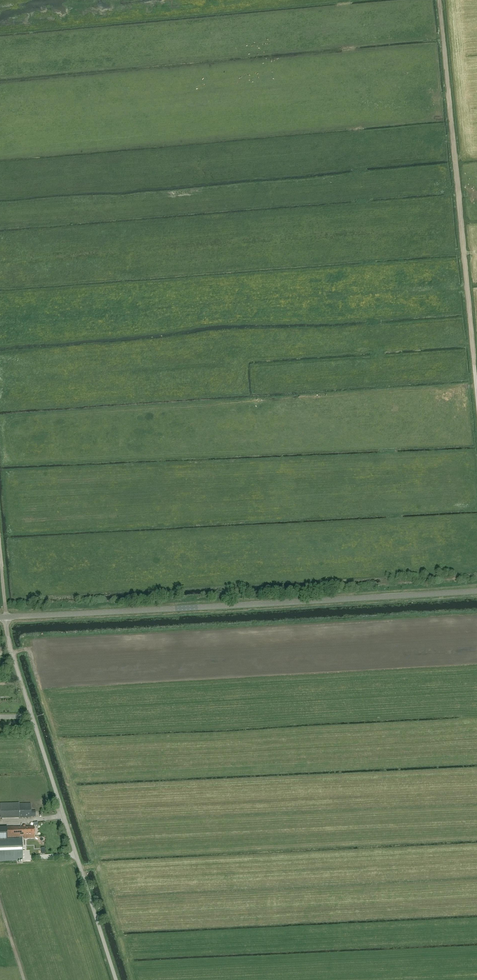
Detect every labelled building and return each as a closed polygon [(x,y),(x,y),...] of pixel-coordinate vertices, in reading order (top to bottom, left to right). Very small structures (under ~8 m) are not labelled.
[(31,803),(19,804),(20,818),(31,818),(31,803)] [(19,804),(1,804),(1,818),(20,818),(19,804)] [(34,836),(35,836),(34,826),(8,827),(8,838),(20,837),(21,839),(0,839),(0,862),(23,861),(23,856),(22,837),(24,837),(24,839),(34,839),(34,836)]
